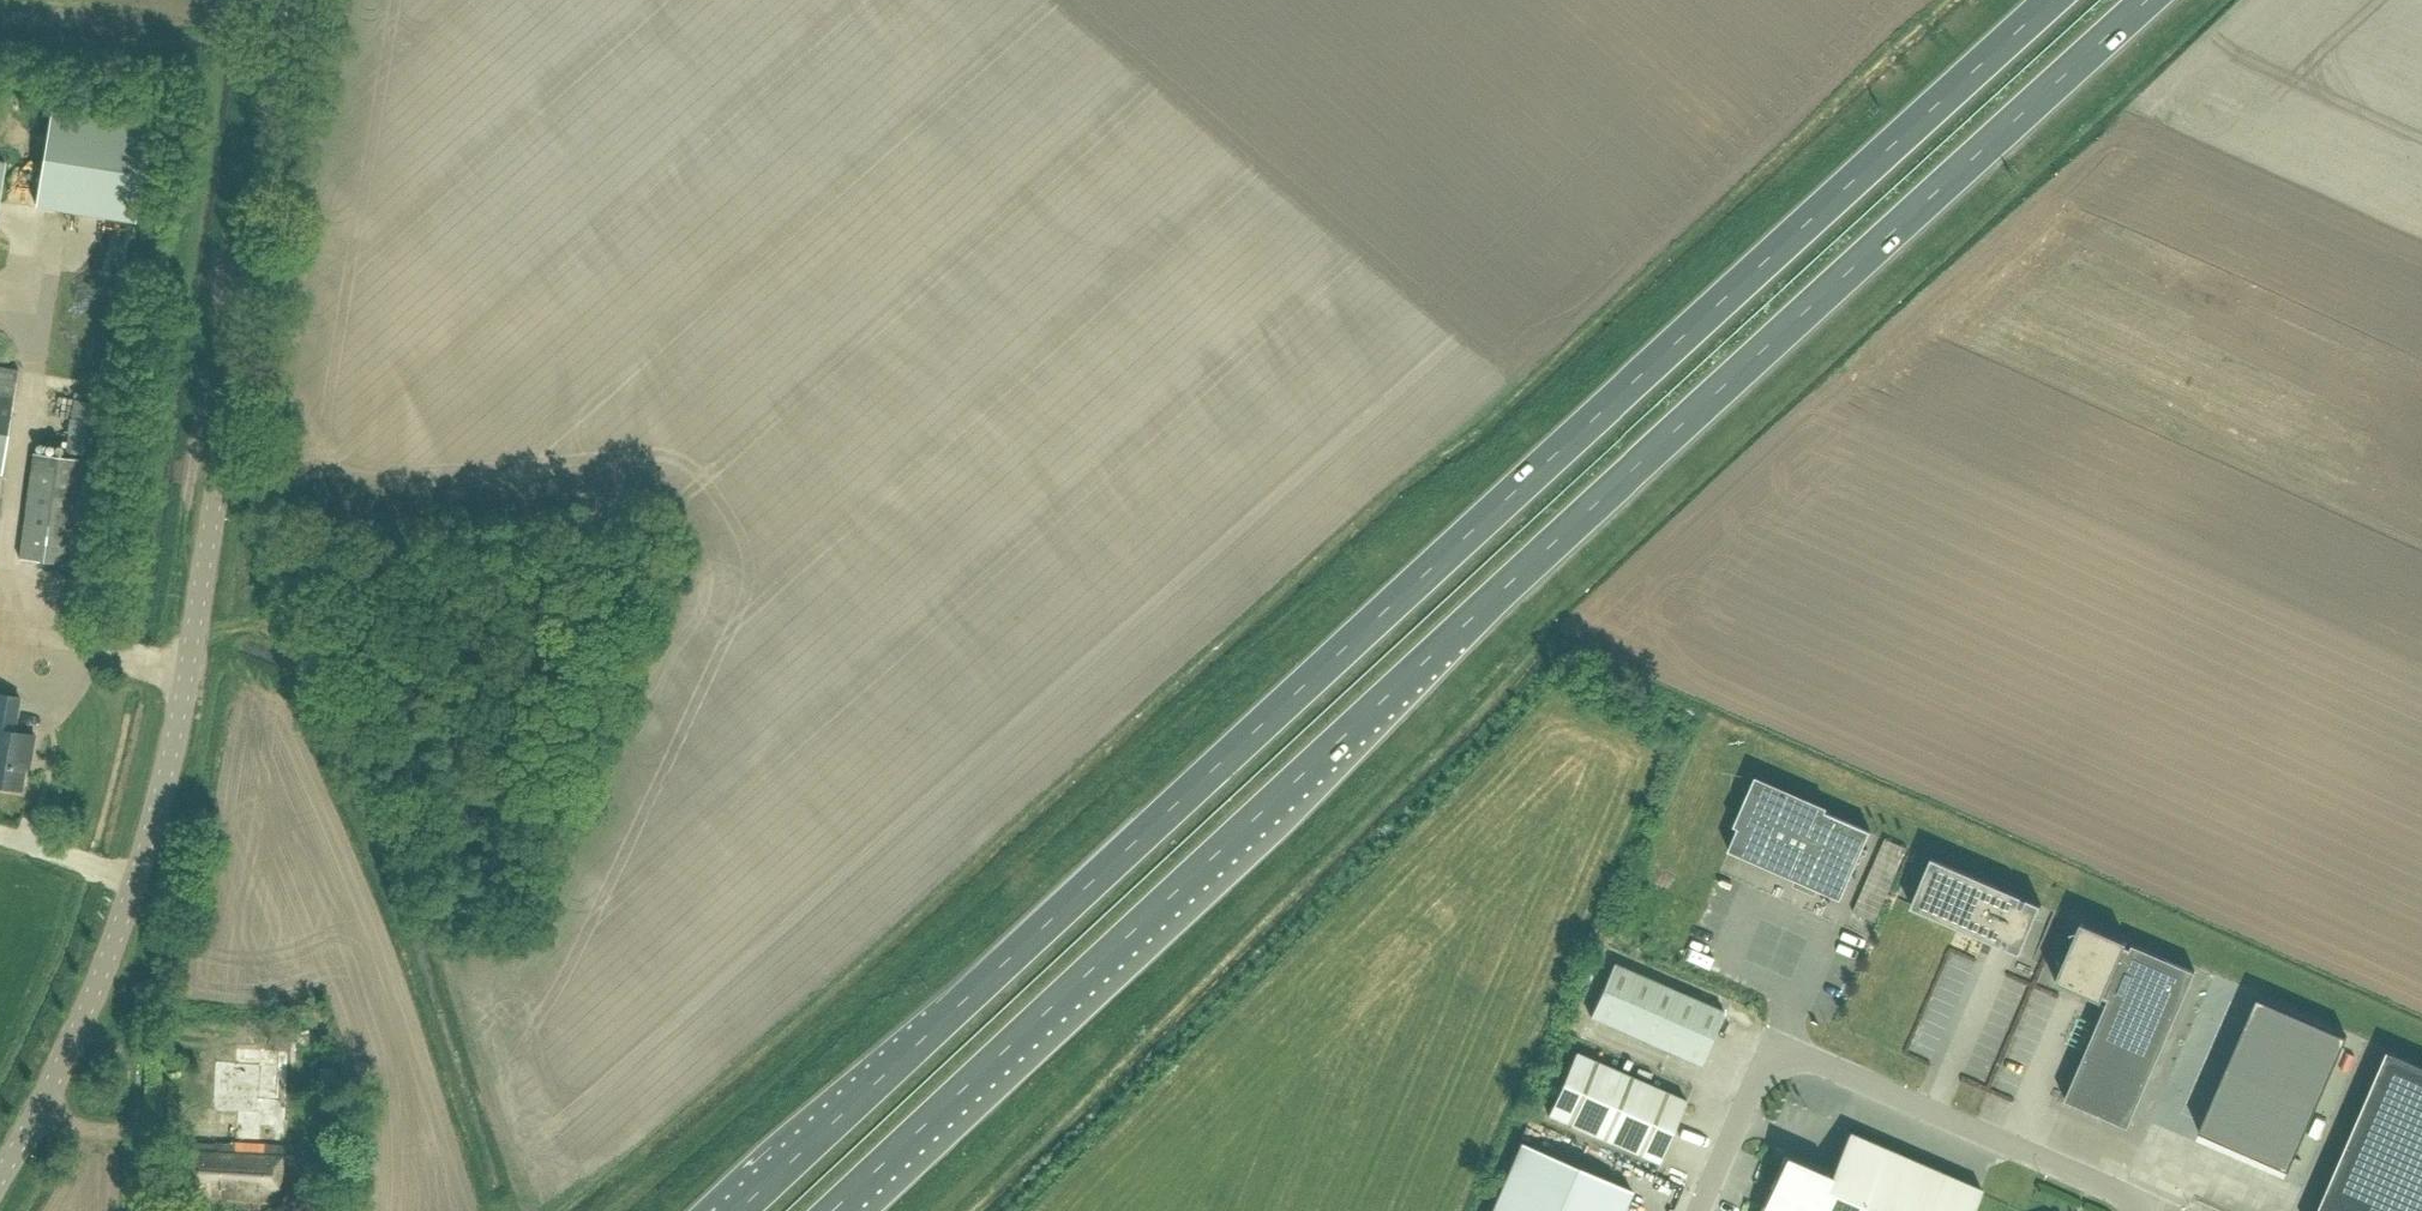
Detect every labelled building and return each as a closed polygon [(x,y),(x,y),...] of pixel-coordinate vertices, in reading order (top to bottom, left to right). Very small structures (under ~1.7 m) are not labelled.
[(51,109),(36,204),(128,219),(143,124),(51,109)] [(0,366),(0,475),(1,475),(19,370),(0,366)] [(97,462),(80,459),(33,453),(20,559),(66,565),(83,567),(97,462)] [(22,790),(27,759),(31,759),(35,735),(13,731),(18,701),(0,698),(0,787),(22,790)] [(1870,831),(1757,782),(1727,850),(1840,899),(1870,831)] [(1909,849),(1888,840),(1856,913),(1877,922),(1909,849)] [(1911,907),(2021,954),(2042,905),(1932,858),(1911,907)] [(2104,998),(2108,1000),(2065,1100),(2128,1128),(2196,972),(2133,945),(2131,949),(2126,947),(2128,943),(2081,923),(2056,982),(2102,1002),(2104,998)] [(1722,1011),(1611,963),(1588,1017),(1699,1065),(1722,1011)] [(2257,999),(2200,1131),(2289,1170),(2346,1037),(2257,999)] [(1684,1100),(1573,1052),(1546,1115),(1657,1163),(1684,1100)] [(2386,1054),(2318,1210),(2421,1210),(2421,1070),(2386,1054)] [(282,1121),(283,1064),(221,1064),(221,1109),(261,1110),(261,1121),(282,1121)] [(1980,1190),(1847,1132),(1827,1176),(1783,1156),(1759,1210),(1971,1210),(1980,1190)] [(286,1147),(307,1145),(307,1134),(285,1136),(286,1147)] [(283,1145),(230,1143),(229,1145),(191,1143),(189,1193),(230,1196),(230,1198),(280,1200),(283,1145)] [(1519,1143),(1490,1210),(1621,1210),(1630,1191),(1519,1143)]
